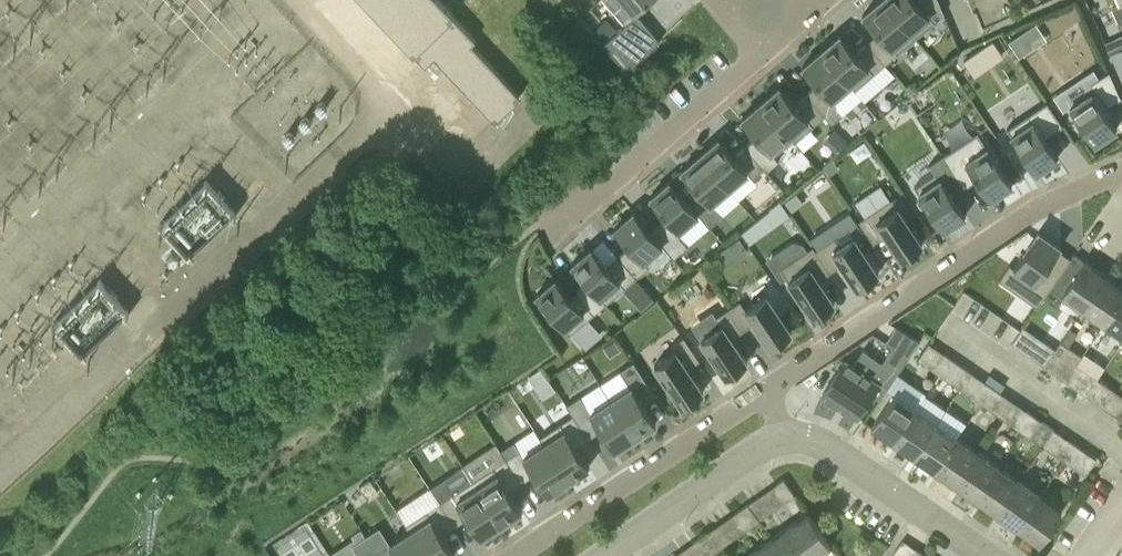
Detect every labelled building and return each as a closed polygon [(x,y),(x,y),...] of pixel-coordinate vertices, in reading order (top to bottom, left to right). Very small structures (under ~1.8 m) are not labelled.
[(471,41),(475,37),(453,15),(439,0),(366,0),(414,51),(425,61),(434,53),(495,118),(520,94),(471,41)] [(634,10),(646,0),(605,0),(625,23),(611,35),(621,45),(636,62),(655,44),(632,18),(637,14),(634,10)] [(910,31),(884,0),(879,0),(862,14),(878,33),(867,43),(885,63),(896,53),(892,47),(910,31)] [(910,31),(929,15),(934,21),(944,12),(938,0),(884,0),(910,31)] [(579,16),(585,11),(580,4),(574,9),(579,16)] [(885,63),(867,43),(857,52),(840,33),(821,50),(850,83),(869,67),(873,73),(885,63)] [(1008,41),(1016,52),(1027,44),(1019,33),(1008,41)] [(1110,52),(1121,47),(1121,36),(1121,34),(1105,41),(1110,52)] [(831,99),(850,83),(821,50),(802,66),(818,85),(807,94),(824,115),(836,105),(831,99)] [(1064,98),(1094,141),(1116,126),(1115,125),(1102,107),(1120,94),(1118,91),(1108,68),(1064,98)] [(824,115),(807,94),(796,104),(780,85),(760,101),(789,135),(808,119),(813,124),(824,115)] [(1006,127),(1036,170),(1058,155),(1057,154),(1056,154),(1044,136),(1062,124),(1046,100),(1006,127)] [(789,135),(760,101),(741,118),(757,137),(746,146),(760,163),(764,166),(766,170),(778,160),(775,157),(770,151),(789,135)] [(942,154),(964,186),(977,177),(990,197),(1012,182),(986,145),(982,139),(977,131),(942,154)] [(760,163),(746,146),(735,156),(719,137),(700,153),(729,187),(747,171),(752,176),(764,166),(760,163)] [(710,203),(729,187),(700,153),(680,170),(697,189),(686,198),(698,213),(703,218),(714,209),(710,203)] [(936,171),(914,185),(922,197),(927,204),(943,229),(966,214),(965,212),(964,213),(952,194),(964,186),(942,154),(930,162),(936,171)] [(822,164),(829,174),(839,167),(832,158),(822,164)] [(1011,176),(1019,170),(1012,159),(1003,165),(1011,176)] [(165,221),(194,252),(240,210),(210,178),(165,221)] [(698,213),(686,198),(669,179),(650,196),(666,214),(649,228),(662,244),(667,250),(681,238),(676,232),(698,213)] [(785,200),(792,210),(803,202),(796,192),(785,200)] [(921,208),(927,204),(922,197),(916,201),(921,208)] [(901,258),(922,243),(891,198),(858,220),(873,242),(885,234),(901,258)] [(768,208),(776,220),(788,211),(780,199),(768,208)] [(662,244),(649,228),(634,210),(614,227),(630,245),(618,255),(636,276),(648,266),(643,260),(662,244)] [(1035,282),(1030,289),(1043,297),(1059,274),(1047,265),(1059,247),(1060,248),(1061,246),(1039,231),(1013,267),(1035,282)] [(815,249),(830,271),(841,264),(857,287),(879,273),(853,236),(832,250),(827,241),(815,249)] [(636,276),(618,255),(607,265),(591,246),(571,263),(587,281),(600,297),(620,280),(625,286),(636,276)] [(830,271),(815,249),(812,246),(780,268),(813,317),(834,303),(819,279),(830,271)] [(1051,286),(1083,308),(1106,276),(1084,261),(1083,262),(1072,255),(1058,275),(1051,286)] [(1104,322),(1121,297),(1121,287),(1106,276),(1083,308),(1104,322)] [(57,321),(87,352),(133,308),(103,277),(57,321)] [(600,297),(587,281),(571,295),(555,277),(536,294),(564,328),(586,309),(591,314),(606,302),(600,297)] [(728,308),(743,330),(754,323),(770,346),(792,332),(766,295),(745,309),(740,300),(728,308)] [(1121,335),(1121,297),(1104,322),(1121,335)] [(743,330),(728,308),(716,316),(722,325),(701,339),(726,376),(748,362),(732,338),(743,330)] [(880,397),(919,340),(897,325),(886,341),(893,346),(883,361),(864,348),(853,364),(846,358),(822,392),(856,415),(873,392),(880,397)] [(683,406),(704,391),(688,368),(699,360),(684,337),(672,345),(676,350),(655,365),(683,406)] [(603,346),(609,356),(621,349),(614,338),(603,346)] [(1037,360),(1044,365),(1055,350),(1048,346),(1037,360)] [(1055,350),(1044,365),(1051,370),(1062,355),(1055,350)] [(932,369),(939,373),(951,357),(944,352),(932,369)] [(1086,352),(1082,364),(1104,373),(1109,362),(1086,352)] [(939,373),(946,378),(958,361),(951,357),(939,373)] [(608,394),(635,436),(657,422),(654,418),(642,400),(654,392),(638,368),(625,377),(628,381),(608,394)] [(1079,389),(1086,394),(1097,377),(1090,373),(1079,389)] [(1097,377),(1086,394),(1092,398),(1104,382),(1097,377)] [(974,397),(981,402),(992,385),(986,381),(974,397)] [(981,402),(987,406),(999,390),(992,385),(981,402)] [(871,426),(893,440),(915,408),(893,393),(871,426)] [(572,412),(587,435),(599,428),(611,446),(611,447),(613,450),(635,436),(608,394),(588,407),(585,403),(572,412)] [(893,440),(913,455),(936,422),(915,408),(893,440)] [(1016,426),(1022,431),(1034,414),(1027,410),(1016,426)] [(541,438),(568,479),(590,465),(588,462),(587,462),(575,443),(587,435),(572,412),(558,421),(561,425),(541,438)] [(1034,414),(1022,431),(1029,435),(1040,419),(1034,414)] [(913,455),(934,469),(957,437),(936,422),(913,455)] [(934,469),(955,483),(977,451),(957,437),(934,469)] [(505,456),(520,479),(532,471),(544,490),(546,494),(568,479),(541,438),(521,451),(518,447),(505,456)] [(1057,455),(1064,459),(1075,443),(1068,438),(1057,455)] [(1075,443),(1064,459),(1071,464),(1082,448),(1075,443)] [(955,483),(976,498),(998,465),(977,451),(955,483)] [(474,482),(501,523),(523,509),(521,505),(520,506),(508,487),(520,479),(505,456),(491,464),(494,468),(474,482)] [(976,498),(997,512),(1019,480),(998,465),(976,498)] [(783,478),(777,483),(788,499),(795,494),(783,478)] [(997,512),(1017,526),(1040,494),(1019,480),(997,512)] [(438,499),(453,523),(465,515),(478,534),(477,534),(479,537),(501,523),(474,482),(454,495),(451,491),(438,499)] [(1040,494),(1017,526),(1039,541),(1061,509),(1040,494)] [(427,555),(451,555),(456,553),(454,549),(441,531),(453,523),(438,499),(425,508),(427,512),(407,525),(427,555)] [(741,508),(752,524),(759,520),(748,503),(741,508)] [(746,529),(752,524),(741,508),(734,512),(746,529)] [(806,555),(814,555),(830,545),(807,513),(786,528),(806,555)] [(380,555),(427,555),(407,525),(387,538),(384,534),(371,543),(380,555)] [(786,528),(765,542),(775,555),(806,555),(786,528)] [(700,537),(711,553),(718,549),(706,532),(700,537)] [(711,553),(700,537),(693,541),(703,555),(707,555),(711,553)] [(765,542),(746,555),(775,555),(765,542)] [(371,543),(358,552),(360,555),(380,555),(371,543)]
